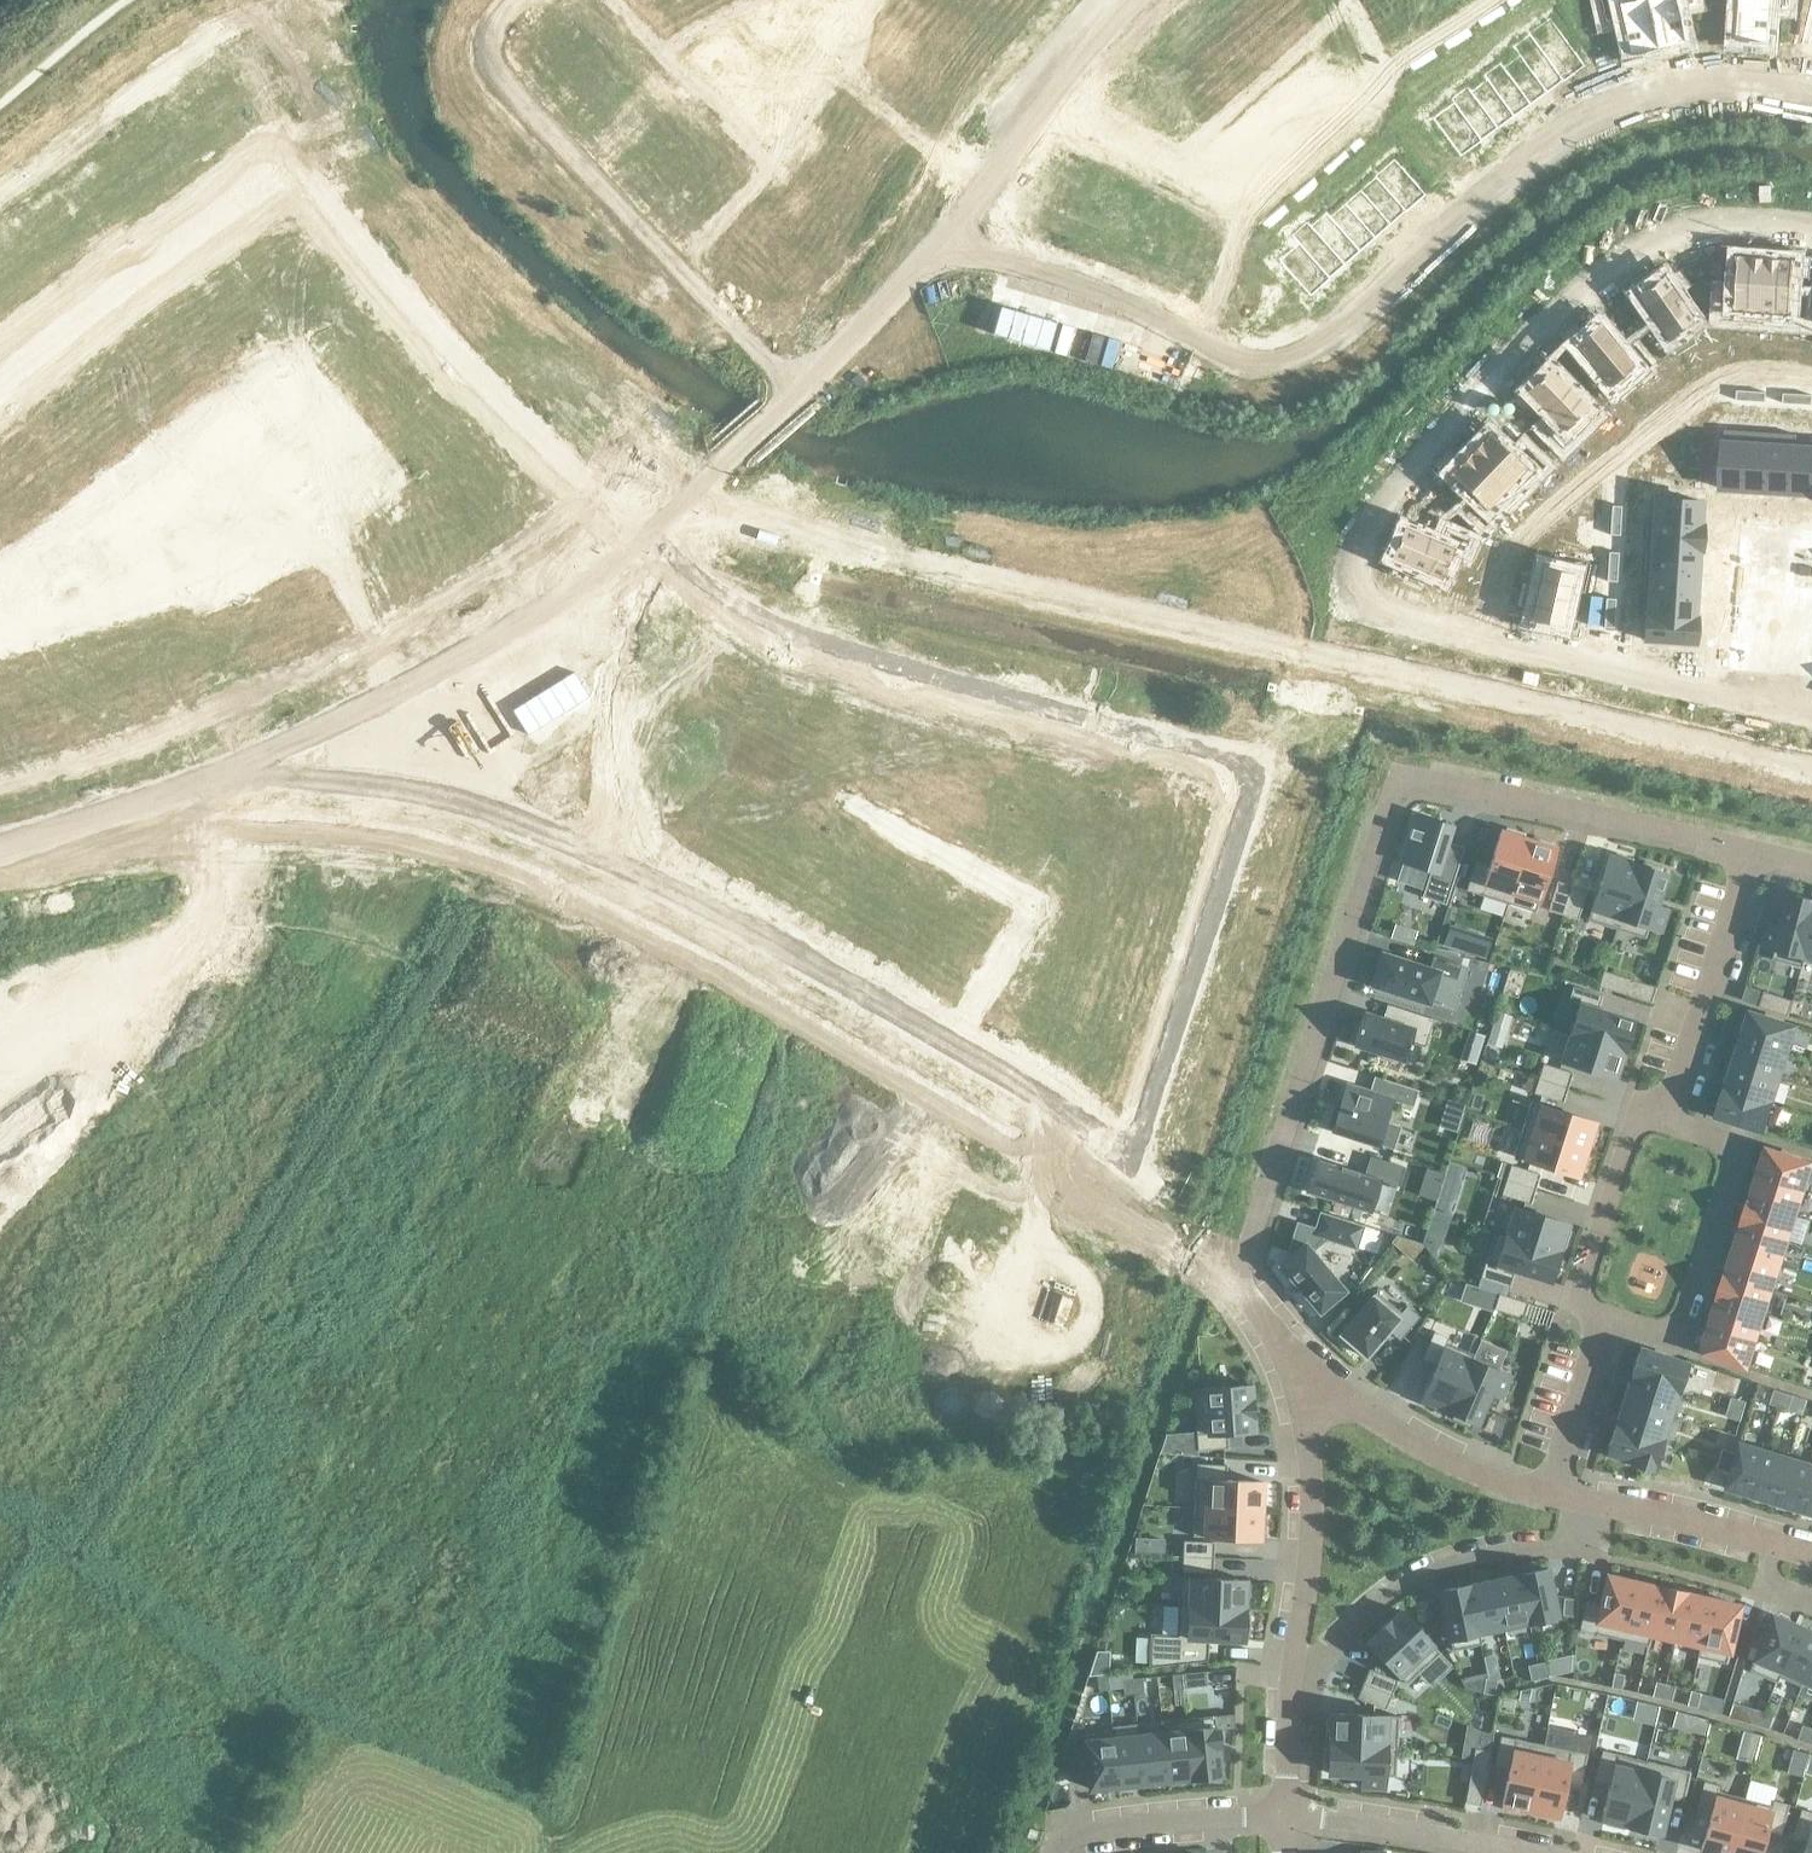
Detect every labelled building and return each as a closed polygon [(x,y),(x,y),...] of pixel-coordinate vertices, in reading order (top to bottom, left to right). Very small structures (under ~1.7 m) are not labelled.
[(645,11),(664,0),(639,0),(645,11)] [(1019,15),(1031,0),(1001,0),(1019,15)] [(1275,8),(1274,8),(1275,9),(1286,0),(1268,0),(1275,8)] [(1524,1),(1523,0),(1509,0),(1506,2),(1512,10),(1524,1)] [(1604,23),(1621,19),(1629,57),(1657,50),(1646,0),(1599,0),(1604,23)] [(1657,50),(1658,50),(1658,49),(1685,43),(1677,8),(1694,4),(1693,0),(1646,0),(1657,50)] [(1736,41),(1769,44),(1772,7),(1789,9),(1789,0),(1739,0),(1736,41)] [(606,2),(599,9),(609,20),(616,13),(606,2)] [(1495,22),(1508,14),(1503,6),(1490,13),(1495,22)] [(616,13),(609,20),(619,30),(626,24),(616,13)] [(1495,22),(1490,13),(1478,21),(1483,30),(1495,22)] [(1551,19),(1529,35),(1564,82),(1586,66),(1551,19)] [(893,23),(884,34),(891,41),(901,30),(893,23)] [(1461,43),(1473,36),(1468,27),(1456,35),(1461,43)] [(634,32),(627,39),(637,49),(644,43),(634,32)] [(1317,33),(1306,43),(1312,50),(1323,41),(1317,33)] [(884,34),(874,45),(881,52),(891,41),(884,34)] [(1461,43),(1456,35),(1444,43),(1449,51),(1461,43)] [(1529,35),(1513,46),(1520,56),(1547,93),(1563,82),(1564,82),(1529,35)] [(644,43),(637,49),(647,60),(654,54),(644,43)] [(1306,43),(1295,53),(1301,60),(1312,50),(1306,43)] [(1434,49),(1422,57),(1427,65),(1439,58),(1434,49)] [(1154,54),(1133,72),(1166,109),(1187,91),(1186,90),(1185,90),(1155,56),(1155,55),(1154,54)] [(1504,67),(1531,105),(1547,93),(1520,56),(1519,56),(1504,67)] [(1414,73),(1427,65),(1422,57),(1409,65),(1414,73)] [(1286,60),(1275,70),(1282,77),(1293,67),(1286,60)] [(661,62),(654,69),(664,79),(671,73),(661,62)] [(1501,63),(1484,75),(1487,80),(1515,117),(1531,105),(1504,67),(1501,63)] [(1275,70),(1264,79),(1271,87),(1282,77),(1275,70)] [(671,73),(664,79),(674,90),(681,83),(671,73)] [(1472,91),(1471,91),(1498,129),(1515,117),(1487,80),(1472,91)] [(1451,99),(1453,103),(1454,103),(1483,142),(1483,141),(1482,141),(1498,129),(1471,91),(1472,91),(1468,86),(1468,87),(1451,99)] [(1256,87),(1245,97),(1251,104),(1262,94),(1256,87)] [(178,90),(167,98),(172,106),(184,98),(178,90)] [(689,92),(682,98),(692,109),(699,103),(689,92)] [(1245,97),(1234,106),(1240,113),(1251,104),(1245,97)] [(699,103),(692,109),(702,120),(709,113),(699,103)] [(1453,103),(1433,118),(1461,157),(1483,142),(1454,103),(1453,103)] [(634,107),(600,139),(613,154),(614,153),(647,122),(634,107)] [(152,108),(140,116),(146,124),(158,116),(152,108)] [(1225,114),(1214,123),(1221,131),(1232,121),(1225,114)] [(140,116),(128,124),(134,132),(146,124),(140,116)] [(647,122),(614,153),(628,168),(662,136),(648,121),(647,122)] [(808,121),(798,132),(806,138),(815,127),(808,121)] [(716,122),(709,128),(719,139),(726,132),(716,122)] [(1214,123),(1203,133),(1210,140),(1221,131),(1214,123)] [(726,132),(719,139),(729,150),(736,143),(726,132)] [(798,132),(789,143),(796,149),(806,138),(798,132)] [(114,134),(102,142),(108,150),(119,142),(114,134)] [(1367,145),(1360,137),(1349,147),(1356,154),(1367,145)] [(102,142),(90,151),(96,159),(108,150),(102,142)] [(1351,158),(1345,151),(1334,160),(1341,168),(1351,158)] [(781,152),(772,163),(779,169),(789,158),(781,152)] [(1395,158),(1375,176),(1407,212),(1427,195),(1395,158)] [(1330,177),(1341,168),(1334,160),(1323,170),(1330,177)] [(76,162),(65,170),(70,178),(82,170),(76,162)] [(772,163),(762,174),(770,180),(779,169),(772,163)] [(65,170),(53,179),(59,187),(70,178),(65,170)] [(1361,190),(1361,191),(1391,225),(1406,212),(1407,213),(1407,212),(1375,176),(1375,177),(1361,190)] [(1304,187),(1310,194),(1321,185),(1315,178),(1304,187)] [(755,182),(745,193),(752,200),(762,189),(755,182)] [(1299,204),(1310,194),(1304,187),(1293,197),(1299,204)] [(1361,191),(1345,204),(1376,239),(1391,225),(1361,191)] [(745,193),(736,204),(743,211),(752,200),(745,193)] [(1331,217),(1330,217),(1361,251),(1376,239),(1345,204),(1331,217)] [(1284,205),(1273,214),(1279,221),(1290,212),(1284,205)] [(1312,226),(1311,226),(1345,266),(1346,265),(1361,252),(1361,251),(1330,217),(1331,217),(1327,212),(1326,213),(1312,226)] [(728,213),(718,224),(726,230),(735,219),(728,213)] [(1279,221),(1273,214),(1262,224),(1268,231),(1279,221)] [(1292,235),(1291,236),(1298,244),(1299,243),(1331,279),(1332,279),(1331,278),(1345,266),(1311,226),(1312,226),(1308,221),(1307,222),(1292,235)] [(718,224),(709,235),(716,241),(726,230),(718,224)] [(1298,244),(1279,261),(1311,297),(1331,279),(1299,243),(1298,244)] [(1722,290),(1720,319),(1762,322),(1766,258),(1738,256),(1736,291),(1722,290)] [(1766,258),(1762,322),(1764,322),(1764,316),(1790,318),(1789,324),(1805,325),(1807,296),(1794,295),(1796,260),(1766,258)] [(1669,340),(1695,322),(1663,276),(1635,295),(1658,327),(1646,335),(1663,359),(1676,349),(1669,340)] [(335,279),(326,286),(334,295),(343,288),(335,279)] [(1716,284),(1702,283),(1706,305),(1715,305),(1716,284)] [(326,286),(317,293),(325,302),(334,295),(326,286)] [(306,302),(297,309),(304,319),(313,311),(306,302)] [(297,309),(287,316),(295,326),(304,319),(297,309)] [(1598,323),(1573,344),(1613,391),(1636,371),(1640,376),(1653,366),(1634,344),(1623,353),(1598,323)] [(276,325),(267,332),(274,342),(283,335),(276,325)] [(267,332),(258,339),(265,349),(274,342),(267,332)] [(246,348),(237,355),(244,365),(254,358),(246,348)] [(237,355),(228,363),(235,372),(244,365),(237,355)] [(1550,368),(1526,390),(1553,418),(1543,428),(1563,449),(1597,416),(1550,368)] [(1737,391),(1737,400),(1751,401),(1752,391),(1737,391)] [(1752,391),(1751,401),(1766,402),(1766,392),(1752,391)] [(1784,394),(1783,403),(1798,404),(1798,395),(1784,394)] [(1798,404),(1811,405),(1811,395),(1798,395),(1798,404)] [(192,403),(181,412),(187,419),(198,411),(192,403)] [(156,421),(144,429),(150,437),(162,428),(156,421)] [(144,429),(133,438),(139,446),(150,437),(144,429)] [(1725,430),(1721,489),(1746,491),(1750,432),(1725,430)] [(1488,432),(1468,452),(1515,497),(1545,467),(1524,446),(1515,457),(1488,432)] [(1750,432),(1746,491),(1769,492),(1773,433),(1750,432)] [(1773,433),(1769,492),(1792,494),(1796,435),(1773,433)] [(1792,494),(1811,495),(1811,442),(1797,441),(1797,435),(1796,435),(1792,494)] [(119,449),(108,458),(114,466),(125,457),(119,449)] [(1468,452),(1449,473),(1475,498),(1464,508),(1485,528),(1515,497),(1468,452)] [(108,458),(96,467),(102,474),(114,466),(108,458)] [(15,490),(0,471),(0,502),(15,490)] [(83,478),(71,486),(77,494),(89,485),(83,478)] [(71,486),(60,495),(66,503),(77,494),(71,486)] [(1647,521),(1647,523),(1702,526),(1702,525),(1701,525),(1702,501),(1655,498),(1653,522),(1647,521)] [(46,506),(35,515),(41,523),(52,514),(46,506)] [(1611,520),(1620,521),(1622,506),(1612,506),(1611,520)] [(35,515),(23,524),(29,532),(41,523),(35,515)] [(1620,521),(1611,520),(1610,535),(1619,535),(1620,521)] [(1647,523),(1646,546),(1701,550),(1702,526),(1647,523)] [(1442,580),(1454,552),(1465,556),(1471,541),(1445,530),(1439,543),(1404,528),(1390,558),(1442,580)] [(1646,546),(1644,569),(1698,573),(1699,551),(1700,551),(1701,550),(1646,546)] [(1608,567),(1617,567),(1618,553),(1609,552),(1608,567)] [(1505,569),(1509,558),(1495,554),(1491,565),(1505,569)] [(1562,628),(1571,590),(1584,593),(1591,565),(1575,562),(1573,573),(1542,566),(1530,621),(1562,628)] [(1617,567),(1608,567),(1607,581),(1617,582),(1617,567)] [(1638,591),(1638,592),(1696,596),(1698,573),(1644,569),(1643,591),(1638,591)] [(273,573),(259,579),(263,588),(277,582),(273,573)] [(249,584),(236,590),(239,599),(253,593),(249,584)] [(236,590),(222,596),(226,605),(239,599),(236,590)] [(1638,592),(1636,615),(1696,619),(1696,618),(1695,617),(1696,596),(1638,592)] [(1616,599),(1606,598),(1605,613),(1615,613),(1616,599)] [(314,599),(289,611),(308,653),(309,655),(334,643),(314,599)] [(212,601),(199,606),(202,615),(216,609),(212,601)] [(199,606),(185,612),(189,621),(202,615),(199,606)] [(289,611),(271,619),(290,662),(308,653),(289,611)] [(1615,613),(1605,613),(1604,627),(1614,628),(1615,613)] [(1636,615),(1636,616),(1646,617),(1644,640),(1694,643),(1696,619),(1636,615)] [(175,617),(161,623),(165,632),(179,626),(175,617)] [(271,619),(252,628),(271,670),(290,662),(271,619)] [(650,619),(647,649),(650,649),(650,648),(697,652),(700,624),(650,619)] [(161,623),(148,629),(152,638),(165,632),(161,623)] [(252,628),(234,636),(253,678),(271,670),(252,628)] [(127,633),(113,636),(115,646),(129,642),(127,633)] [(216,644),(215,644),(233,684),(234,686),(253,678),(234,636),(216,644)] [(94,641),(80,645),(82,654),(96,651),(94,641)] [(215,641),(195,650),(196,650),(214,692),(233,684),(215,644),(216,644),(215,641)] [(80,645),(66,648),(68,658),(82,654),(80,645)] [(196,650),(177,658),(196,700),(214,692),(196,650)] [(757,651),(754,660),(768,664),(771,655),(757,651)] [(49,653),(35,656),(37,666),(51,662),(49,653)] [(35,656),(21,660),(23,669),(37,666),(35,656)] [(177,658),(159,666),(177,709),(196,700),(177,658)] [(754,660),(752,669),(766,673),(768,664),(754,660)] [(159,666),(133,677),(153,721),(178,710),(177,709),(159,666)] [(118,684),(90,691),(90,692),(91,691),(103,736),(101,737),(102,738),(130,731),(118,684)] [(90,692),(69,697),(80,742),(101,737),(103,736),(91,691),(90,692)] [(745,692),(742,702),(756,706),(759,696),(745,692)] [(69,697),(46,703),(58,748),(80,742),(69,697)] [(742,702),(740,711),(754,715),(756,706),(742,702)] [(46,703),(23,709),(23,712),(25,711),(35,753),(36,753),(58,748),(46,703)] [(23,712),(2,717),(13,762),(37,756),(36,753),(35,753),(25,711),(23,712)] [(0,718),(0,765),(13,762),(2,717),(0,718)] [(733,734),(730,744),(744,748),(747,738),(733,734)] [(1133,771),(1127,789),(1137,792),(1143,775),(1133,771)] [(757,774),(752,783),(765,790),(770,782),(757,774)] [(686,778),(673,784),(678,793),(691,786),(686,778)] [(691,786),(678,793),(682,802),(695,795),(691,786)] [(782,789),(777,797),(790,804),(795,796),(782,789)] [(1127,789),(1122,806),(1132,810),(1137,792),(1127,789)] [(795,796),(790,804),(803,811),(807,803),(795,796)] [(1446,904),(1464,847),(1448,842),(1453,827),(1416,815),(1402,861),(1430,870),(1422,897),(1446,904)] [(1117,821),(1111,838),(1122,842),(1127,824),(1117,821)] [(1476,861),(1466,890),(1508,904),(1528,840),(1523,838),(1525,833),(1508,827),(1506,832),(1501,831),(1490,866),(1476,861)] [(1528,840),(1508,904),(1535,912),(1556,848),(1550,847),(1552,842),(1534,836),(1533,841),(1528,840)] [(916,838),(913,848),(927,852),(930,843),(916,838)] [(1111,838),(1106,856),(1116,859),(1122,842),(1111,838)] [(930,843),(927,852),(941,857),(944,847),(930,843)] [(958,852),(955,861),(969,866),(972,857),(958,852)] [(1608,856),(1588,920),(1617,929),(1637,864),(1636,864),(1636,865),(1631,863),(1633,859),(1615,853),(1614,858),(1608,856)] [(972,857),(969,866),(983,870),(986,861),(972,857)] [(1637,864),(1617,929),(1645,938),(1649,928),(1660,931),(1667,910),(1656,906),(1666,874),(1660,872),(1662,867),(1644,862),(1643,866),(1637,864)] [(1101,871),(1096,888),(1106,891),(1111,874),(1101,871)] [(1563,915),(1572,886),(1558,881),(1548,910),(1563,915)] [(1577,919),(1587,890),(1572,886),(1563,915),(1577,919)] [(1096,888),(1090,906),(1100,909),(1106,891),(1096,888)] [(1765,946),(1776,949),(1773,960),(1804,968),(1805,961),(1804,961),(1805,957),(1811,932),(1811,900),(1791,894),(1782,927),(1770,924),(1765,946)] [(1085,920),(1080,938),(1090,941),(1095,924),(1085,920)] [(1461,950),(1467,929),(1450,924),(1444,945),(1461,950)] [(1417,931),(1410,928),(1406,942),(1413,944),(1417,931)] [(1080,938),(1074,955),(1084,959),(1090,941),(1080,938)] [(1428,1002),(1437,974),(1457,980),(1462,964),(1434,956),(1430,970),(1382,955),(1373,984),(1428,1002)] [(1066,971),(1060,981),(1070,987),(1076,976),(1066,971)] [(1628,995),(1632,980),(1603,971),(1599,986),(1628,995)] [(1076,976),(1070,987),(1080,992),(1086,982),(1076,976)] [(1625,1050),(1634,1021),(1598,1010),(1603,996),(1574,986),(1569,1001),(1580,1005),(1571,1033),(1624,1050),(1625,1050)] [(1098,989),(1092,1000),(1102,1006),(1108,995),(1098,989)] [(1789,1015),(1794,1000),(1764,991),(1760,1006),(1789,1015)] [(1108,995),(1102,1006),(1112,1011),(1118,1001),(1108,995)] [(1131,1008),(1125,1019),(1135,1024),(1141,1014),(1131,1008)] [(1425,1046),(1434,1019),(1403,1009),(1398,1024),(1364,1013),(1354,1044),(1381,1053),(1380,1058),(1398,1064),(1400,1059),(1405,1060),(1410,1042),(1425,1046)] [(1788,1054),(1797,1027),(1751,1012),(1742,1039),(1788,1054)] [(1141,1014),(1135,1024),(1145,1030),(1151,1020),(1141,1014)] [(1562,1062),(1615,1079),(1624,1050),(1571,1033),(1562,1062)] [(1780,1079),(1788,1054),(1742,1039),(1734,1064),(1780,1079)] [(1567,1088),(1572,1073),(1543,1064),(1538,1078),(1567,1088)] [(1772,1104),(1780,1079),(1734,1064),(1725,1089),(1772,1104)] [(1385,1122),(1392,1100),(1413,1107),(1418,1090),(1374,1076),(1369,1092),(1347,1085),(1340,1108),(1335,1106),(1328,1128),(1394,1149),(1401,1127),(1385,1122)] [(1563,1102),(1567,1088),(1538,1078),(1534,1093),(1563,1102)] [(1764,1131),(1772,1104),(1725,1089),(1717,1116),(1764,1131)] [(1595,1122),(1531,1102),(1522,1129),(1586,1149),(1588,1145),(1593,1146),(1598,1129),(1593,1127),(1595,1122)] [(1578,1177),(1586,1149),(1522,1129),(1513,1156),(1578,1177)] [(1811,1166),(1811,1163),(1767,1149),(1758,1176),(1804,1190),(1811,1166)] [(1399,1186),(1405,1167),(1370,1157),(1364,1175),(1358,1172),(1358,1171),(1357,1170),(1356,1172),(1342,1167),(1342,1166),(1341,1165),(1341,1167),(1317,1159),(1307,1191),(1369,1211),(1379,1180),(1399,1186)] [(1535,1189),(1540,1174),(1511,1165),(1506,1180),(1535,1189)] [(1796,1215),(1804,1190),(1758,1176),(1750,1201),(1796,1215)] [(1530,1203),(1535,1189),(1506,1180),(1501,1194),(1530,1203)] [(1788,1240),(1796,1215),(1750,1201),(1742,1226),(1788,1240)] [(1566,1248),(1572,1229),(1567,1227),(1568,1224),(1515,1207),(1506,1234),(1506,1235),(1559,1252),(1561,1246),(1566,1248)] [(1345,1291),(1310,1249),(1325,1237),(1356,1247),(1363,1226),(1321,1213),(1316,1230),(1298,1224),(1289,1252),(1292,1254),(1281,1263),(1279,1265),(1319,1313),(1345,1291)] [(1780,1265),(1788,1240),(1742,1226),(1734,1250),(1780,1265)] [(1559,1252),(1506,1235),(1506,1234),(1495,1231),(1480,1277),(1509,1287),(1514,1270),(1550,1281),(1551,1276),(1557,1277),(1562,1260),(1557,1258),(1559,1252)] [(1773,1290),(1780,1265),(1734,1250),(1726,1275),(1773,1290)] [(1765,1315),(1773,1290),(1726,1275),(1726,1276),(1725,1276),(1717,1300),(1718,1300),(1765,1315)] [(1494,1309),(1499,1294),(1487,1290),(1482,1308),(1493,1311),(1494,1309)] [(1341,1334),(1366,1356),(1389,1330),(1400,1340),(1420,1316),(1407,1306),(1402,1312),(1377,1291),(1341,1334)] [(1523,1318),(1528,1303),(1499,1294),(1494,1309),(1523,1318)] [(1757,1340),(1765,1315),(1718,1300),(1710,1325),(1757,1340)] [(1748,1367),(1757,1340),(1710,1325),(1701,1352),(1748,1367)] [(1449,1411),(1471,1359),(1472,1360),(1474,1355),(1446,1343),(1448,1337),(1434,1331),(1422,1359),(1436,1365),(1421,1399),(1448,1410),(1448,1411),(1449,1411)] [(1678,1391),(1687,1363),(1640,1348),(1631,1376),(1678,1391)] [(1501,1397),(1510,1376),(1472,1360),(1471,1359),(1449,1411),(1454,1414),(1453,1417),(1470,1425),(1472,1421),(1477,1423),(1490,1392),(1501,1397)] [(1670,1416),(1677,1392),(1678,1392),(1678,1391),(1631,1376),(1631,1377),(1624,1401),(1670,1416)] [(1254,1431),(1253,1416),(1255,1416),(1254,1400),(1252,1400),(1251,1385),(1194,1389),(1198,1450),(1228,1448),(1227,1433),(1254,1431)] [(1780,1407),(1785,1393),(1776,1390),(1771,1404),(1780,1407)] [(1789,1410),(1794,1396),(1785,1393),(1780,1407),(1789,1410)] [(1744,1411),(1747,1402),(1732,1398),(1729,1407),(1744,1411)] [(1662,1439),(1670,1416),(1624,1401),(1616,1425),(1616,1424),(1615,1426),(1662,1440),(1663,1439),(1662,1439)] [(1741,1421),(1744,1411),(1729,1407),(1727,1416),(1741,1421)] [(1654,1468),(1662,1440),(1615,1426),(1607,1453),(1635,1462),(1635,1464),(1650,1469),(1651,1467),(1654,1468)] [(1753,1496),(1766,1451),(1742,1443),(1728,1488),(1753,1496)] [(1733,1463),(1736,1454),(1722,1449),(1719,1458),(1733,1463)] [(1776,1503),(1790,1458),(1766,1451),(1753,1496),(1776,1503)] [(1731,1472),(1733,1463),(1719,1458),(1716,1468),(1731,1472)] [(1811,1470),(1811,1464),(1790,1458),(1776,1503),(1800,1510),(1811,1470)] [(1261,1511),(1263,1482),(1226,1480),(1227,1465),(1197,1464),(1195,1508),(1261,1511)] [(1800,1510),(1811,1513),(1811,1470),(1800,1510)] [(1265,1534),(1266,1516),(1261,1515),(1261,1511),(1195,1508),(1193,1536),(1260,1539),(1261,1533),(1265,1534)] [(1213,1557),(1213,1542),(1183,1541),(1183,1556),(1213,1557)] [(1213,1572),(1213,1557),(1183,1556),(1182,1572),(1213,1572)] [(1558,1617),(1547,1568),(1519,1574),(1529,1623),(1558,1617)] [(1529,1623),(1519,1574),(1518,1574),(1518,1575),(1494,1580),(1504,1628),(1528,1622),(1528,1623),(1529,1623)] [(1622,1639),(1636,1581),(1607,1575),(1601,1603),(1587,1600),(1581,1629),(1622,1639)] [(1245,1610),(1247,1580),(1179,1577),(1178,1607),(1245,1610)] [(1504,1628),(1494,1580),(1469,1585),(1468,1585),(1478,1633),(1479,1633),(1504,1628)] [(1650,1634),(1661,1587),(1636,1581),(1622,1639),(1648,1645),(1650,1634)] [(1478,1633),(1468,1585),(1440,1591),(1452,1650),(1482,1644),(1479,1633),(1478,1633)] [(1686,1593),(1687,1592),(1661,1587),(1650,1634),(1676,1640),(1686,1593)] [(1701,1646),(1712,1599),(1686,1593),(1676,1640),(1700,1646),(1701,1646)] [(1727,1663),(1740,1605),(1712,1599),(1701,1646),(1700,1646),(1698,1656),(1727,1663)] [(1249,1635),(1250,1617),(1245,1616),(1245,1610),(1178,1607),(1177,1635),(1151,1634),(1149,1667),(1208,1661),(1208,1639),(1244,1640),(1244,1635),(1249,1635)] [(1407,1684),(1441,1653),(1401,1611),(1391,1621),(1389,1619),(1377,1631),(1379,1632),(1368,1642),(1378,1653),(1407,1684)] [(1781,1671),(1799,1626),(1773,1615),(1754,1660),(1749,1670),(1777,1682),(1781,1671)] [(1811,1663),(1811,1631),(1799,1626),(1781,1671),(1804,1680),(1805,1681),(1811,1663)] [(1551,1675),(1547,1661),(1538,1663),(1541,1678),(1551,1675)] [(1541,1678),(1538,1663),(1528,1665),(1531,1680),(1541,1678)] [(1805,1681),(1804,1680),(1798,1694),(1811,1700),(1811,1663),(1805,1681)] [(1397,1680),(1369,1669),(1363,1683),(1391,1695),(1397,1680)] [(1622,1688),(1625,1674),(1614,1671),(1611,1686),(1622,1688)] [(1183,1688),(1182,1674),(1172,1675),(1174,1689),(1183,1688)] [(1109,1689),(1107,1675),(1097,1676),(1099,1690),(1109,1689)] [(1144,1692),(1142,1678),(1133,1679),(1134,1693),(1144,1692)] [(1495,1694),(1498,1679),(1488,1678),(1485,1692),(1495,1694)] [(1134,1693),(1133,1679),(1123,1680),(1125,1694),(1134,1693)] [(1656,1681),(1653,1695),(1662,1698),(1666,1683),(1656,1681)] [(1386,1709),(1391,1695),(1363,1683),(1357,1697),(1386,1709)] [(1666,1683),(1662,1698),(1672,1700),(1676,1686),(1666,1683)] [(1698,1707),(1701,1692),(1691,1690),(1687,1704),(1698,1707)] [(1760,1726),(1764,1711),(1754,1709),(1750,1723),(1760,1726)] [(1769,1729),(1773,1714),(1764,1711),(1760,1726),(1769,1729)] [(1397,1746),(1399,1716),(1332,1713),(1331,1718),(1327,1718),(1326,1737),(1331,1737),(1330,1742),(1330,1743),(1397,1746)] [(1234,1728),(1235,1714),(1215,1716),(1216,1730),(1218,1730),(1234,1728)] [(1220,1746),(1218,1730),(1216,1730),(1215,1716),(1186,1719),(1193,1778),(1191,1778),(1191,1779),(1221,1776),(1218,1746),(1220,1746)] [(1707,1735),(1711,1720),(1694,1716),(1690,1731),(1707,1735)] [(1193,1778),(1186,1719),(1161,1721),(1162,1733),(1163,1733),(1168,1781),(1191,1778),(1193,1778)] [(1144,1783),(1138,1735),(1140,1735),(1139,1724),(1112,1726),(1113,1732),(1119,1786),(1144,1783)] [(1811,1732),(1811,1727),(1804,1725),(1799,1739),(1809,1742),(1811,1732)] [(1480,1730),(1476,1749),(1490,1752),(1494,1734),(1480,1730)] [(1119,1786),(1113,1732),(1074,1736),(1071,1744),(1074,1776),(1089,1775),(1090,1789),(1119,1786)] [(1168,1781),(1163,1733),(1162,1733),(1140,1735),(1138,1735),(1144,1783),(1168,1781)] [(1530,1810),(1544,1745),(1501,1736),(1495,1766),(1509,1769),(1502,1805),(1508,1806),(1507,1811),(1525,1814),(1526,1810),(1530,1810)] [(1396,1776),(1397,1746),(1330,1743),(1329,1749),(1325,1749),(1324,1767),(1329,1767),(1328,1773),(1362,1775),(1362,1787),(1384,1788),(1385,1776),(1396,1776)] [(1581,1784),(1587,1754),(1544,1745),(1530,1810),(1535,1811),(1534,1816),(1552,1820),(1553,1815),(1558,1816),(1566,1780),(1581,1784)] [(1485,1781),(1490,1752),(1476,1749),(1475,1749),(1470,1779),(1485,1781)] [(1631,1826),(1646,1761),(1602,1750),(1595,1780),(1610,1783),(1602,1819),(1630,1826),(1631,1826)] [(1683,1801),(1690,1771),(1646,1761),(1631,1826),(1637,1828),(1635,1833),(1653,1837),(1655,1832),(1660,1833),(1669,1797),(1683,1801)] [(1745,1798),(1717,1791),(1719,1785),(1704,1781),(1696,1810),(1710,1814),(1701,1850),(1713,1852),(1730,1852),(1745,1798)] [(1789,1804),(1773,1800),(1772,1805),(1745,1798),(1730,1852),(1759,1852),(1766,1829),(1781,1833),(1789,1804)] [(1801,1809),(1792,1838),(1807,1842),(1803,1852),(1811,1852),(1811,1812),(1801,1809)]
